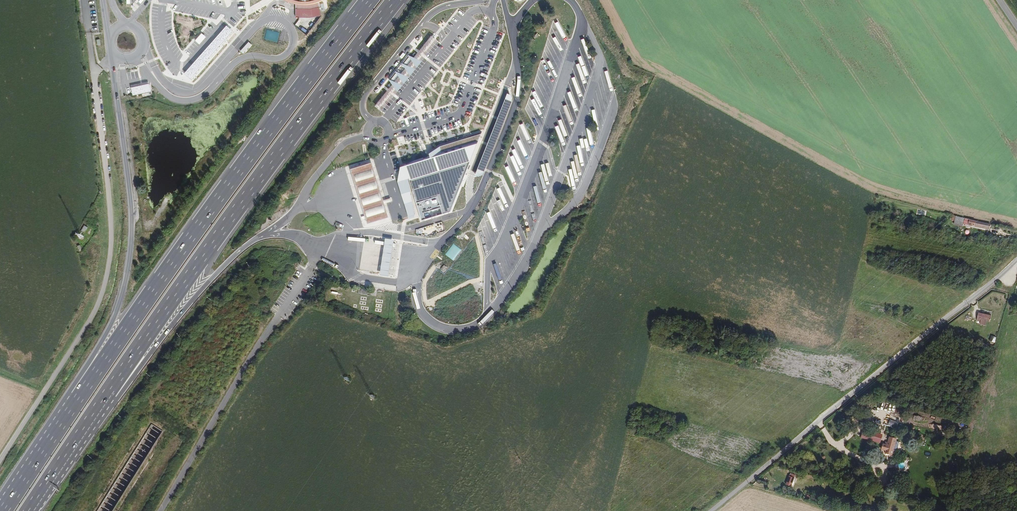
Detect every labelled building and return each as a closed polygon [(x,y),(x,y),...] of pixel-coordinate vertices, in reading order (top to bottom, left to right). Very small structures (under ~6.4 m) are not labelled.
[(296,1),(296,16),(301,16),(303,16),(313,16),(322,15),(318,0),(311,2),(306,2),(296,1)] [(230,32),(224,27),(184,73),(190,78),(230,32)] [(279,41),(280,31),(267,29),(266,40),(279,41)] [(206,36),(202,32),(195,40),(199,43),(206,36)] [(417,67),(422,61),(408,55),(417,67)] [(410,75),(415,69),(402,63),(410,75)] [(404,83),(409,77),(395,71),(404,83)] [(397,91),(403,85),(389,79),(397,91)] [(149,84),(131,87),(133,95),(151,92),(149,84)] [(511,95),(507,94),(506,99),(475,176),(478,177),(483,175),(484,171),(512,101),(512,100),(511,95)] [(451,211),(477,143),(481,133),(440,146),(429,153),(430,157),(434,166),(408,174),(421,220),(451,211)] [(401,166),(397,182),(407,216),(414,214),(409,178),(408,174),(434,166),(430,157),(405,165),(401,166)] [(382,189),(373,161),(351,168),(360,196),(368,223),(390,217),(382,189)] [(985,227),(952,219),(950,224),(984,232),(985,227)] [(392,258),(395,239),(386,238),(383,256),(381,275),(389,276),(392,258)] [(461,250),(453,244),(445,255),(453,261),(461,250)] [(985,324),(987,318),(975,315),(973,321),(976,323),(975,326),(978,327),(979,325),(980,326),(981,322),(982,323),(985,324)] [(881,438),(883,434),(864,429),(863,433),(881,438)] [(880,442),(881,438),(863,433),(861,437),(880,442)] [(893,449),(894,445),(895,441),(896,438),(890,436),(887,445),(885,453),(892,455),(892,453),(893,449)] [(792,487),(795,478),(789,476),(786,485),(792,487)]
